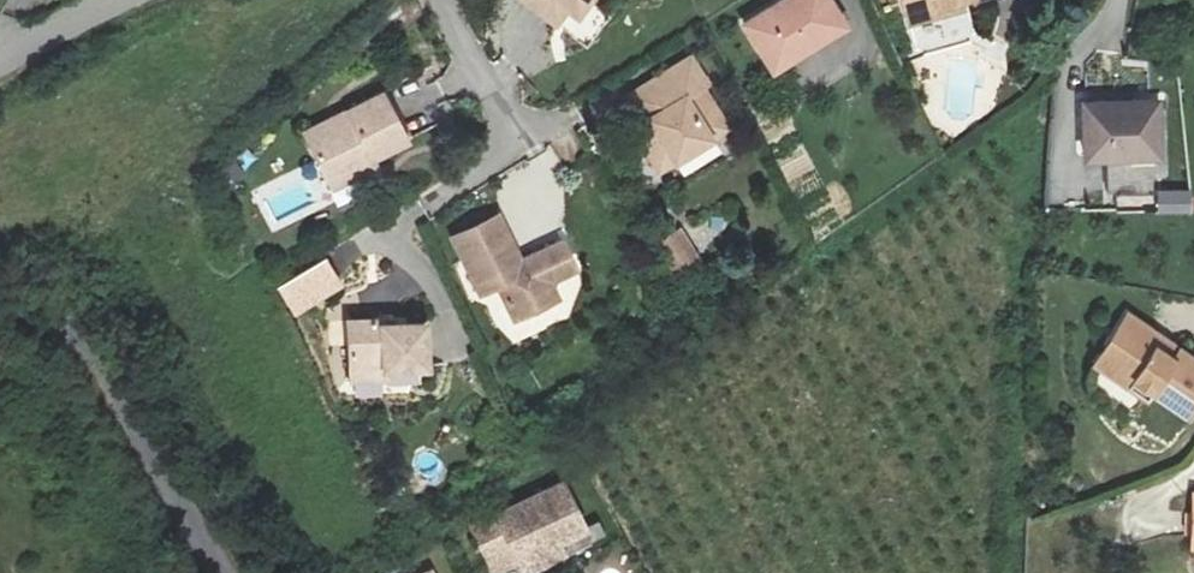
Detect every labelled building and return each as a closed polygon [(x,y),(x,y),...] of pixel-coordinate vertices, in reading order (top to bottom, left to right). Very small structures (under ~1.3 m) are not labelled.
[(569,9),(580,17),(592,0),(524,0),(558,24),(569,9)] [(807,48),(843,26),(827,0),(783,0),(744,23),(776,75),(811,55),(807,48)] [(950,21),(947,11),(967,5),(982,0),(912,0),(923,31),(950,21)] [(947,11),(950,21),(970,15),(967,5),(947,11)] [(664,126),(650,138),(670,161),(730,108),(699,72),(703,68),(684,46),(629,93),(648,114),(651,112),(664,126)] [(366,156),(367,161),(402,144),(380,96),(300,134),(320,178),(366,156)] [(1159,106),(1084,110),(1087,162),(1161,158),(1159,106)] [(651,112),(648,114),(638,123),(650,138),(664,126),(651,112)] [(366,156),(320,178),(326,188),(371,167),(367,161),(366,156)] [(1158,194),(1158,213),(1190,211),(1189,193),(1158,194)] [(514,323),(538,311),(557,301),(548,285),(574,272),(561,245),(519,267),(496,223),(451,246),(480,301),(497,292),(504,303),(514,323)] [(682,230),(658,244),(679,278),(703,263),(682,230)] [(280,289),(296,316),(343,288),(326,261),(280,289)] [(486,313),(504,303),(497,292),(480,301),(486,313)] [(1123,381),(1144,396),(1148,389),(1183,412),(1193,396),(1193,356),(1170,339),(1163,350),(1151,340),(1158,332),(1126,309),(1108,334),(1120,342),(1112,353),(1132,368),(1123,381)] [(545,324),(538,311),(514,323),(522,337),(545,324)] [(348,325),(351,384),(387,383),(386,371),(427,369),(425,327),(384,329),(384,324),(348,325)] [(1090,359),(1123,381),(1132,368),(1112,353),(1120,342),(1108,334),(1090,359)] [(472,528),(493,572),(497,572),(517,564),(522,572),(561,555),(556,544),(584,531),(562,486),(472,528)]
